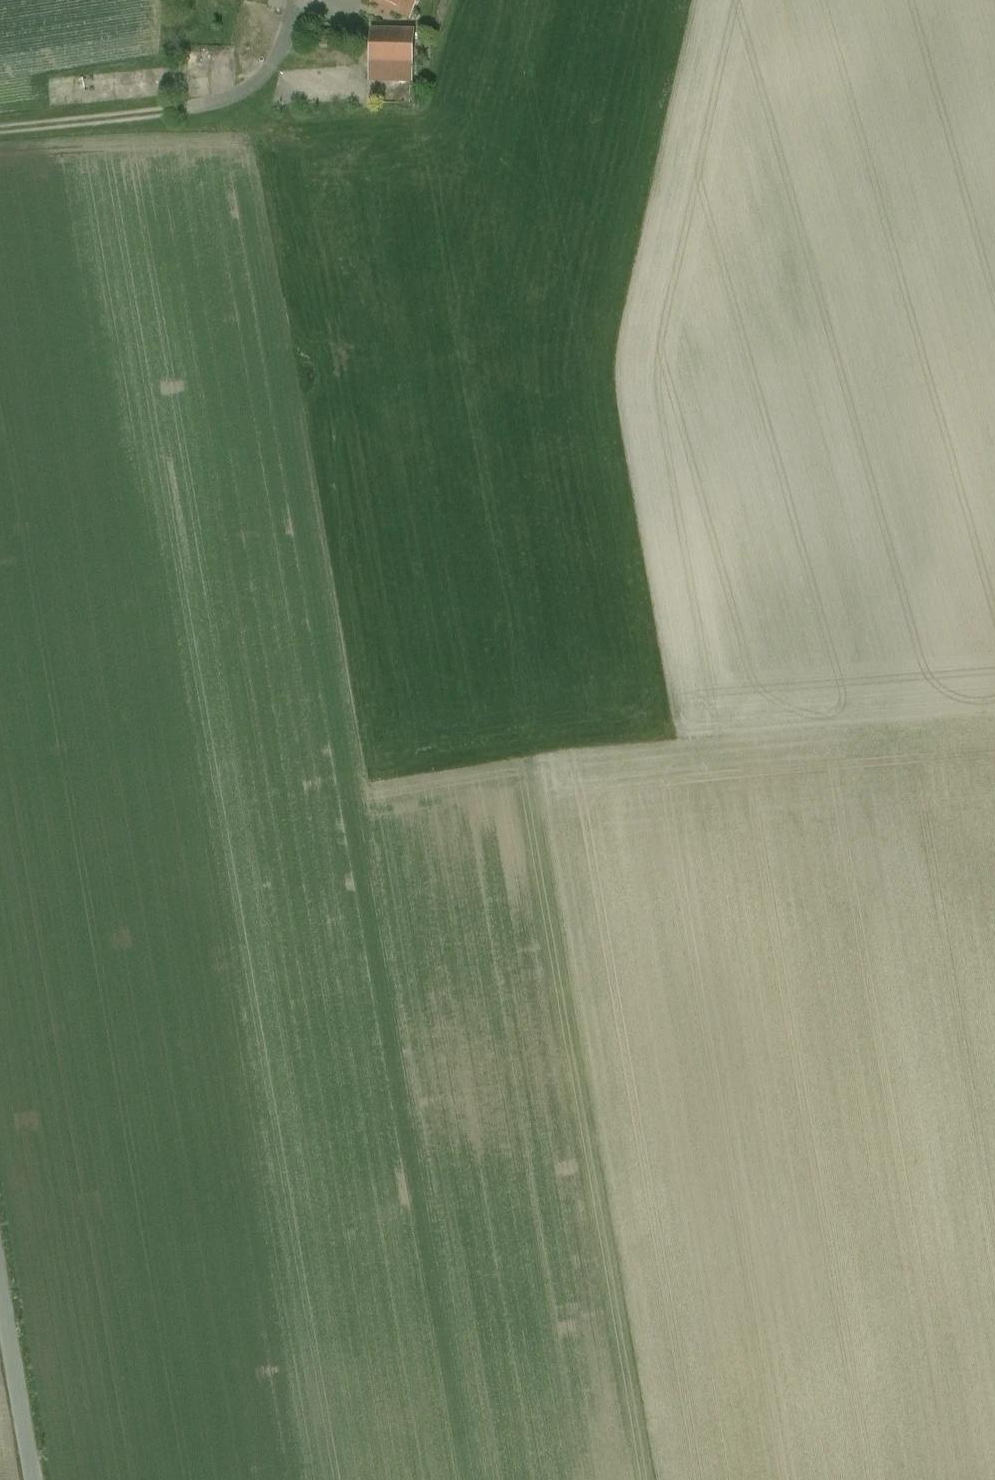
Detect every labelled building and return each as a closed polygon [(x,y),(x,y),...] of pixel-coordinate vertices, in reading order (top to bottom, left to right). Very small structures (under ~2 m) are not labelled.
[(410,16),(417,0),(375,0),(410,16)] [(415,31),(371,30),(369,81),(412,82),(415,31)]
